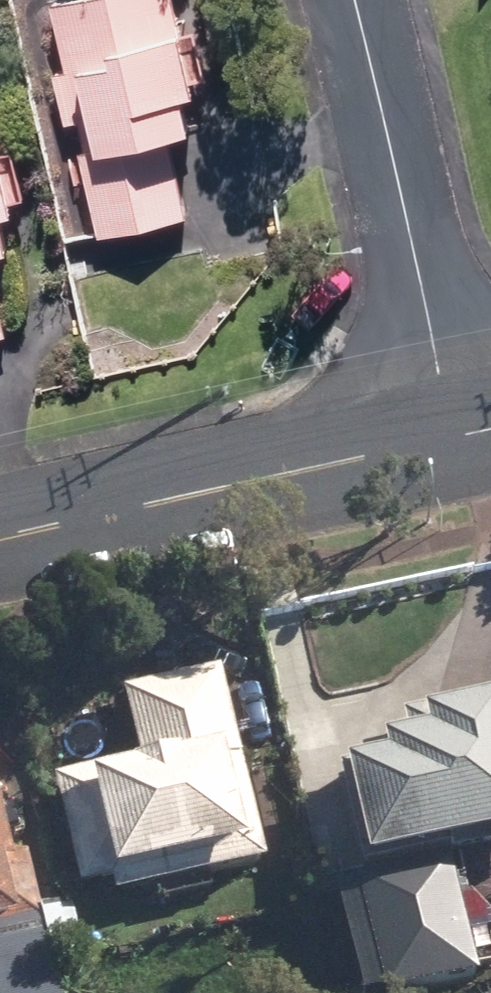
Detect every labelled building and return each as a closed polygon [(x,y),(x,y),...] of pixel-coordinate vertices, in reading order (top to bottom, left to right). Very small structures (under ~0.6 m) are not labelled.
[(104,238),(192,217),(175,137),(189,134),(181,98),(192,96),(179,36),(186,35),(178,0),(70,0),(56,3),(70,70),(60,73),(73,123),(86,120),(93,150),(84,153),(104,238)] [(23,327),(5,248),(16,245),(8,208),(19,207),(7,149),(13,147),(0,90),(0,332),(23,327)] [(43,778),(71,910),(253,872),(212,672),(113,692),(127,760),(43,778)] [(345,880),(490,848),(490,698),(396,718),(402,744),(362,753),(366,767),(323,777),(345,880)] [(21,930),(8,858),(0,859),(0,934),(21,930)] [(307,880),(310,898),(343,893),(340,875),(307,880)] [(34,962),(0,968),(0,992),(41,992),(34,962)]
